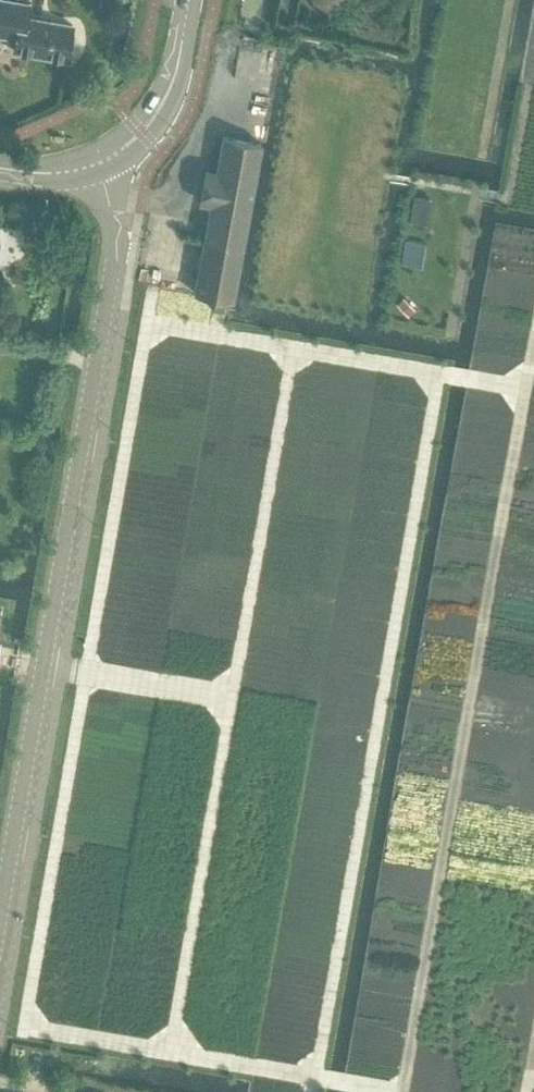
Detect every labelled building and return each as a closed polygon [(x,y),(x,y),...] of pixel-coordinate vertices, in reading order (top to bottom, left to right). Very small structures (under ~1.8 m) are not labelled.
[(12,47),(65,56),(67,47),(71,43),(72,35),(69,31),(71,21),(24,15),(27,0),(0,0),(0,31),(14,33),(12,47)] [(203,197),(212,199),(195,293),(234,300),(261,143),(222,136),(215,176),(207,174),(203,197)] [(411,221),(426,223),(430,198),(415,196),(411,221)] [(405,299),(399,305),(408,315),(415,308),(405,299)]
